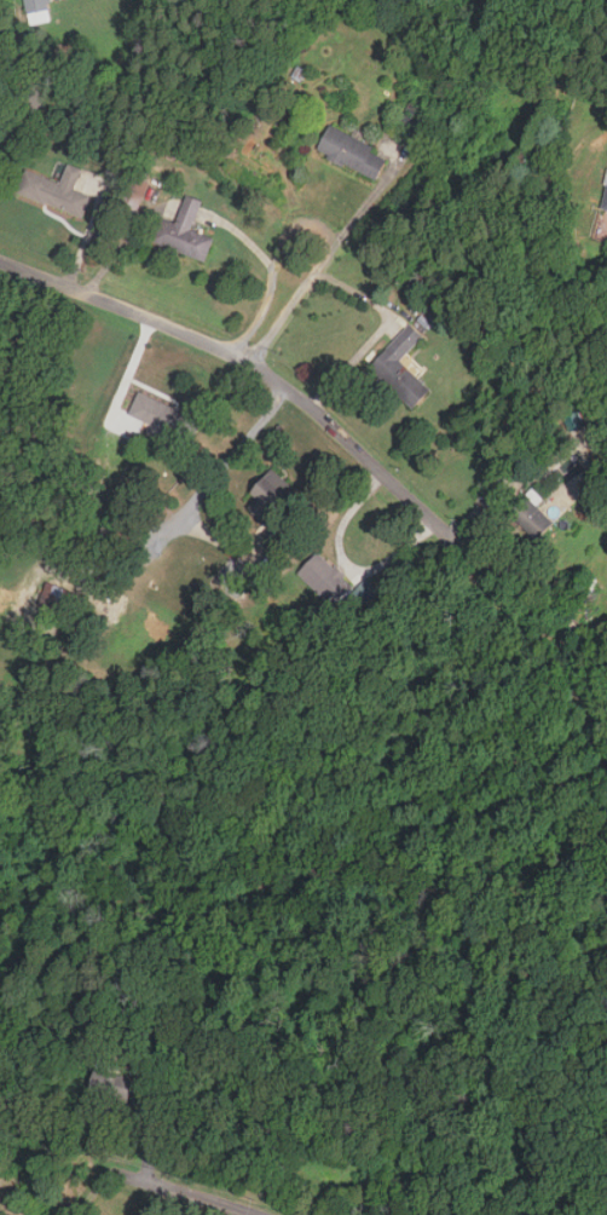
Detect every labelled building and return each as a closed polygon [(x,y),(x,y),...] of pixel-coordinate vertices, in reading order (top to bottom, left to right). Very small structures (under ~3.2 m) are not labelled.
[(52,8),(49,0),(25,0),(31,16),(52,8)] [(329,126),(317,150),(376,180),(388,155),(329,126)] [(25,171),(17,194),(83,215),(91,196),(75,190),(81,169),(68,165),(62,182),(25,171)] [(116,211),(134,218),(149,184),(131,175),(116,211)] [(202,200),(185,196),(177,223),(160,218),(151,243),(207,260),(213,236),(192,230),(202,200)] [(432,388),(400,361),(423,336),(409,324),(369,367),(414,408),(432,388)] [(128,418),(190,439),(198,415),(138,392),(128,418)] [(250,494),(258,500),(250,509),(267,524),(295,489),(271,468),(250,494)] [(543,499),(531,488),(508,511),(537,540),(554,523),(537,505),(543,499)] [(335,608),(351,589),(355,594),(359,591),(318,552),(297,572),(335,608)] [(381,591),(368,578),(354,592),(367,604),(381,591)] [(64,608),(64,587),(46,586),(45,608),(64,608)] [(135,1082),(97,1069),(89,1093),(128,1105),(135,1082)]
